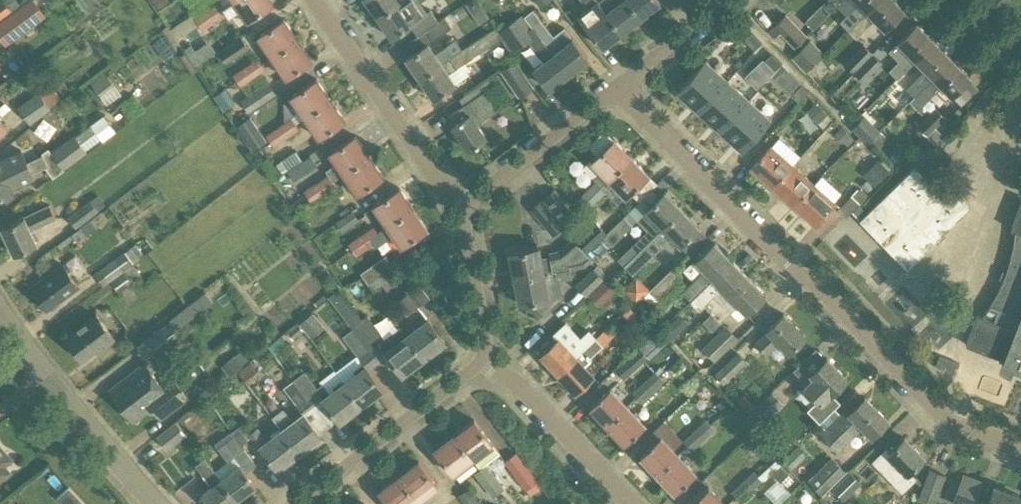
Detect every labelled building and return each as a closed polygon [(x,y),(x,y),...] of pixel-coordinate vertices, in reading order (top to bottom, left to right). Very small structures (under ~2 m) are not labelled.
[(10,10),(2,0),(1,0),(0,1),(0,18),(10,10)] [(207,9),(215,21),(227,12),(223,6),(219,0),(207,9)] [(233,0),(223,6),(227,12),(230,16),(239,9),(247,21),(274,2),(272,0),(233,0)] [(378,17),(402,0),(366,0),(378,17)] [(412,23),(419,34),(425,30),(438,21),(431,10),(426,13),(419,3),(423,0),(402,0),(378,17),(391,37),(412,23)] [(478,0),(468,0),(466,1),(471,11),(481,5),(478,0)] [(622,32),(598,1),(598,0),(582,0),(588,9),(579,16),(603,47),(622,32)] [(598,1),(622,32),(641,18),(627,0),(599,0),(598,1)] [(641,18),(660,3),(658,0),(627,0),(641,18)] [(822,3),(831,12),(842,0),(825,0),(822,3)] [(876,0),(856,0),(858,2),(839,21),(848,29),(876,0)] [(848,29),(856,38),(874,19),(884,29),(903,9),(894,0),(876,0),(848,29)] [(0,22),(0,38),(6,46),(32,27),(18,9),(0,22)] [(203,29),(215,21),(207,9),(195,17),(203,29)] [(533,28),(568,73),(588,58),(564,27),(553,35),(533,9),(525,15),(533,28)] [(794,48),(807,35),(786,13),(773,26),(794,48)] [(171,26),(177,36),(197,24),(192,14),(171,26)] [(502,37),(501,37),(511,52),(529,38),(545,59),(534,68),(549,88),(568,73),(533,28),(525,15),(524,16),(523,14),(498,32),(502,37)] [(438,21),(425,30),(432,40),(452,27),(445,16),(438,21)] [(271,57),(298,38),(284,18),(257,36),(271,57)] [(915,59),(934,40),(917,22),(897,41),(889,50),(899,61),(890,70),(898,78),(916,60),(915,59)] [(502,37),(498,32),(495,27),(462,49),(420,78),(433,99),(456,84),(448,73),(501,37),(502,37)] [(761,42),(751,32),(744,39),(754,49),(761,42)] [(195,64),(216,52),(207,37),(186,50),(195,64)] [(227,62),(248,47),(242,38),(220,52),(227,62)] [(298,38),(271,57),(285,77),(312,59),(298,38)] [(462,49),(455,39),(435,53),(428,43),(406,58),(420,78),(462,49)] [(806,72),(824,54),(810,39),(792,57),(806,72)] [(914,95),(951,57),(934,40),(915,59),(916,60),(925,69),(906,88),(914,95)] [(854,71),(872,53),(863,44),(845,62),(854,71)] [(782,63),(771,53),(764,60),(775,70),(782,63)] [(872,53),(854,71),(864,81),(881,62),(872,53)] [(245,65),(253,77),(266,69),(258,57),(245,65)] [(951,57),(914,95),(909,100),(921,112),(924,109),(923,104),(941,86),(951,96),(970,76),(951,57)] [(774,70),(762,58),(756,65),(768,77),(774,70)] [(514,59),(499,70),(500,71),(518,97),(533,87),(514,59)] [(698,113),(727,80),(705,60),(676,93),(693,108),(698,113)] [(241,86),(253,77),(245,65),(233,74),(241,86)] [(107,104),(121,93),(105,73),(91,84),(107,104)] [(489,92),(500,86),(494,73),(465,87),(469,96),(486,87),(489,92)] [(791,73),(781,85),(790,93),(800,82),(791,73)] [(304,117),(331,99),(317,78),(290,96),(304,117)] [(720,132),(749,100),(727,80),(698,113),(720,132)] [(249,112),(276,94),(268,81),(241,99),(249,112)] [(801,84),(791,95),(798,101),(808,91),(801,84)] [(60,99),(51,85),(40,93),(38,92),(17,106),(30,124),(51,109),(49,106),(60,99)] [(469,150),(487,138),(477,124),(498,110),(485,90),(448,115),(454,123),(451,125),(469,150)] [(331,99),(304,117),(318,137),(345,119),(331,99)] [(749,100),(720,132),(737,148),(742,152),(771,120),(749,100)] [(828,114),(816,102),(806,111),(818,124),(828,114)] [(936,143),(944,135),(936,127),(946,117),(935,106),(917,124),(936,143)] [(867,143),(880,131),(864,115),(851,127),(867,143)] [(253,149),(267,140),(251,116),(238,125),(253,149)] [(278,126),(286,138),(299,129),(290,117),(278,126)] [(87,152),(85,149),(101,138),(91,124),(75,136),(73,134),(51,150),(64,169),(87,152)] [(274,146),(286,138),(278,126),(266,134),(274,146)] [(851,135),(841,126),(833,134),(842,143),(844,142),(850,135),(851,135)] [(336,163),(326,170),(329,174),(333,180),(343,173),(370,155),(356,134),(329,153),(336,163)] [(608,178),(631,157),(614,139),(591,161),(601,171),(593,179),(600,186),(608,178)] [(772,187),(792,165),(770,145),(750,168),(772,187)] [(21,150),(0,159),(0,164),(0,196),(13,190),(11,187),(34,176),(32,173),(48,165),(43,154),(27,162),(21,150)] [(288,169),(302,160),(295,150),(282,160),(288,169)] [(370,155),(343,173),(356,193),(383,175),(370,155)] [(294,181),(317,165),(311,156),(287,171),(294,181)] [(631,157),(608,178),(626,196),(648,174),(631,157)] [(889,170),(881,161),(865,177),(874,186),(890,171),(889,170)] [(793,206),(814,184),(792,165),(772,187),(793,206)] [(916,166),(860,220),(907,268),(970,207),(942,179),(935,186),(916,166)] [(329,174),(317,182),(325,193),(337,185),(333,180),(329,174)] [(814,183),(830,197),(837,188),(821,174),(814,183)] [(872,186),(866,180),(861,185),(867,191),(872,186)] [(584,192),(594,203),(605,192),(595,181),(584,192)] [(317,182),(305,190),(312,201),(325,193),(317,182)] [(814,184),(793,206),(815,226),(836,203),(814,184)] [(387,225),(414,207),(400,187),(373,205),(387,225)] [(559,219),(560,218),(571,209),(554,189),(542,199),(559,219)] [(848,215),(865,197),(857,189),(840,207),(848,215)] [(653,236),(682,209),(665,191),(636,219),(653,236)] [(584,213),(594,203),(584,192),(573,203),(584,213)] [(76,227),(99,210),(91,199),(68,216),(76,227)] [(565,224),(560,218),(559,219),(542,199),(531,209),(552,235),(565,224)] [(1011,228),(1015,230),(1013,248),(1008,266),(1001,284),(992,300),(982,316),(977,314),(966,344),(1020,366),(1020,202),(1011,228)] [(56,217),(50,205),(25,217),(24,216),(2,227),(14,254),(37,243),(30,229),(56,217)] [(374,227),(361,235),(369,246),(374,242),(376,246),(393,235),(401,246),(428,228),(414,207),(387,225),(377,232),(374,227)] [(624,264),(633,273),(671,236),(680,245),(699,227),(682,209),(653,236),(624,264)] [(342,231),(359,220),(352,210),(336,222),(342,231)] [(79,243),(88,236),(86,234),(108,218),(102,211),(72,234),(79,243)] [(611,245),(632,225),(624,217),(603,237),(611,245)] [(587,250),(601,237),(592,227),(578,240),(587,250)] [(369,246),(361,235),(349,243),(356,254),(369,246)] [(539,247),(509,252),(514,278),(567,269),(570,268),(571,268),(585,266),(592,260),(572,238),(559,249),(548,251),(549,255),(541,256),(539,247)] [(690,300),(731,259),(714,242),(695,261),(705,270),(682,292),(690,300)] [(104,285),(133,263),(124,251),(94,273),(104,285)] [(368,283),(394,265),(387,255),(361,273),(368,283)] [(711,313),(748,276),(731,259),(690,300),(699,310),(704,305),(711,313)] [(47,310),(79,287),(63,264),(30,288),(47,310)] [(658,299),(681,276),(673,267),(649,291),(658,299)] [(572,278),(571,268),(570,268),(567,269),(514,278),(519,304),(549,298),(547,287),(560,285),(560,281),(572,278)] [(585,296),(603,279),(593,268),(575,285),(585,296)] [(124,271),(111,280),(119,291),(132,282),(124,271)] [(636,301),(648,286),(634,275),(621,290),(636,301)] [(748,276),(711,313),(703,321),(712,331),(721,322),(720,321),(730,311),(731,312),(738,304),(747,313),(766,294),(748,276)] [(407,315),(430,297),(417,281),(405,290),(407,292),(396,301),(407,315)] [(349,323),(358,317),(345,299),(336,306),(349,323)] [(321,321),(313,312),(299,324),(306,333),(321,321)] [(104,347),(115,339),(96,313),(66,336),(83,359),(102,344),(104,347)] [(789,352),(806,336),(783,313),(767,329),(768,330),(755,343),(766,355),(777,344),(783,350),(785,348),(789,352)] [(424,358),(406,334),(400,326),(385,337),(368,314),(352,326),(377,360),(386,353),(402,375),(424,358)] [(406,334),(424,358),(446,342),(428,318),(406,334)] [(160,352),(183,334),(172,320),(149,337),(160,352)] [(671,321),(660,332),(669,341),(680,331),(671,321)] [(303,331),(297,322),(286,331),(293,339),(303,331)] [(367,367),(377,360),(352,326),(351,326),(353,329),(343,336),(365,366),(344,381),(362,405),(384,389),(367,367)] [(576,356),(558,372),(575,392),(594,375),(585,366),(591,360),(589,358),(611,338),(603,329),(575,355),(576,356)] [(576,356),(575,355),(558,336),(540,353),(558,372),(576,356)] [(714,361),(723,352),(710,339),(701,348),(714,361)] [(624,378),(648,357),(640,348),(615,369),(624,378)] [(723,384),(747,362),(738,352),(714,374),(723,384)] [(242,366),(234,356),(233,355),(221,366),(229,376),(242,366)] [(955,374),(959,363),(940,355),(935,366),(955,374)] [(803,384),(818,399),(807,409),(819,422),(840,402),(831,393),(847,378),(827,357),(811,372),(807,367),(798,376),(804,383),(803,384)] [(257,370),(250,361),(238,371),(245,380),(257,370)] [(160,384),(144,363),(109,389),(133,421),(152,407),(161,418),(188,397),(172,375),(160,384)] [(362,405),(344,381),(329,392),(323,384),(317,388),(304,371),(294,378),(295,379),(314,404),(322,398),(340,421),(362,405)] [(643,382),(653,391),(664,381),(655,371),(643,382)] [(689,394),(703,382),(696,374),(682,386),(689,394)] [(314,404),(295,379),(283,388),(302,413),(303,413),(314,404)] [(642,402),(653,391),(643,382),(632,392),(642,402)] [(607,425),(627,406),(610,387),(590,407),(607,425)] [(772,392),(748,416),(759,427),(783,404),(772,392)] [(888,420),(865,396),(850,410),(847,407),(820,433),(837,450),(862,426),(872,436),(888,420)] [(627,406),(607,425),(624,443),(645,424),(627,406)] [(281,429),(299,452),(320,436),(303,413),(302,413),(281,429)] [(454,433),(473,459),(493,445),(473,419),(454,433)] [(694,430),(704,439),(715,429),(705,419),(694,430)] [(168,449),(186,434),(175,421),(157,436),(168,449)] [(240,424),(231,431),(243,448),(252,442),(258,449),(261,447),(277,468),(299,452),(281,429),(267,439),(258,426),(248,434),(240,424)] [(693,450),(704,439),(694,430),(683,440),(693,450)] [(244,448),(243,448),(231,431),(230,431),(214,443),(227,460),(244,448)] [(454,474),(473,459),(454,433),(434,448),(454,474)] [(657,474),(678,454),(660,436),(640,455),(657,474)] [(924,457),(904,436),(889,451),(885,447),(875,456),(871,460),(902,491),(915,478),(909,471),(924,457)] [(9,471),(3,465),(10,459),(0,447),(0,479),(9,471)] [(526,491),(538,481),(516,452),(503,461),(526,491)] [(678,454),(657,474),(675,492),(695,472),(678,454)] [(823,494),(847,472),(832,456),(808,478),(823,494)] [(222,479),(205,457),(196,464),(212,486),(202,493),(210,503),(230,503),(236,499),(221,479),(222,479)] [(399,475),(418,501),(438,486),(418,460),(399,475)] [(484,485),(495,476),(486,464),(475,473),(484,485)] [(222,479),(221,479),(236,499),(255,485),(246,473),(240,465),(222,479)] [(788,473),(780,465),(772,474),(780,482),(788,473)] [(945,476),(929,469),(918,498),(934,503),(945,476)] [(742,481),(751,490),(762,480),(753,471),(742,481)] [(844,499),(860,484),(849,472),(833,488),(844,499)] [(976,498),(983,482),(964,474),(953,502),(957,503),(1020,503),(1020,501),(1020,496),(994,486),(987,502),(976,498)] [(418,501),(399,475),(379,490),(389,503),(414,503),(418,501)] [(495,476),(484,485),(493,497),(504,488),(495,476)] [(739,501),(751,490),(742,481),(731,492),(739,501)] [(69,487),(57,497),(63,503),(85,503),(69,487)] [(709,487),(691,503),(725,503),(709,487)] [(468,488),(458,496),(464,503),(480,503),(468,488)]
